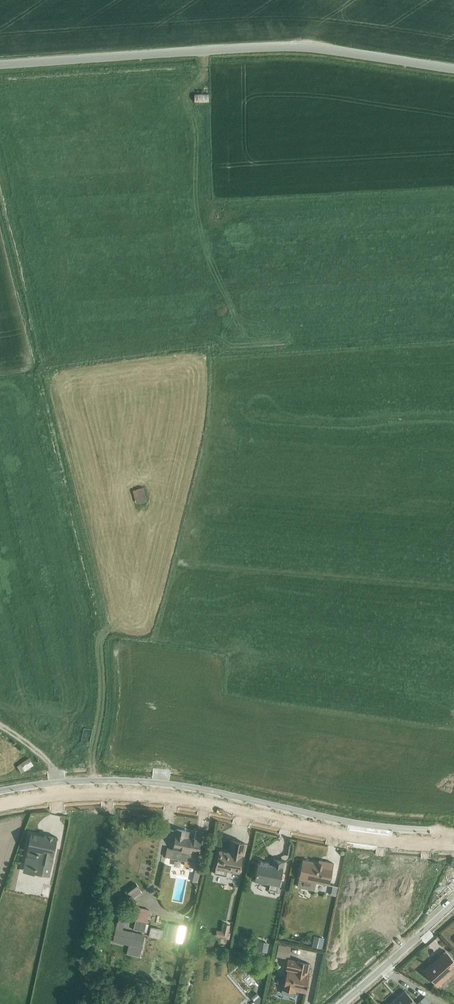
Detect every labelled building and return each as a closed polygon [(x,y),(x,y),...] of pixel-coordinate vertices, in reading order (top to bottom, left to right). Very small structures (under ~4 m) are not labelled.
[(192,106),(212,104),(211,92),(191,93),(192,106)] [(144,487),(133,489),(136,502),(147,499),(144,487)] [(29,757),(17,765),(22,772),(34,764),(29,757)] [(255,830),(257,825),(250,822),(248,828),(255,830)] [(167,847),(166,856),(173,858),(185,861),(184,865),(195,867),(193,881),(201,883),(204,869),(196,867),(203,832),(196,830),(195,838),(188,837),(190,831),(177,828),(174,848),(167,847)] [(31,833),(23,871),(50,876),(58,836),(44,833),(44,835),(31,833)] [(219,849),(215,873),(226,875),(227,870),(239,872),(246,842),(232,839),(230,851),(219,849)] [(259,859),(255,880),(271,883),(269,888),(278,890),(285,861),(274,859),(273,864),(269,863),(269,861),(259,859)] [(306,880),(310,861),(303,859),(299,878),(306,880)] [(306,880),(299,878),(298,886),(315,890),(317,882),(329,885),(334,863),(326,861),(325,864),(310,861),(306,880)] [(385,904),(377,904),(377,917),(385,917),(385,904)] [(386,906),(386,917),(403,918),(403,906),(386,906)] [(138,907),(133,929),(145,931),(150,910),(138,907)] [(117,921),(113,941),(129,944),(127,953),(140,956),(144,933),(123,928),(124,923),(117,921)] [(217,929),(215,936),(230,939),(231,933),(229,932),(231,924),(224,923),(222,930),(217,929)] [(150,926),(148,936),(161,939),(163,929),(150,926)] [(314,935),(311,947),(323,949),(325,937),(314,935)] [(258,941),(257,949),(268,951),(269,943),(258,941)] [(279,943),(276,955),(286,957),(287,955),(290,956),(292,946),(279,943)] [(423,970),(438,986),(453,972),(453,959),(446,950),(423,970)] [(282,982),(282,989),(296,992),(296,990),(306,992),(309,984),(307,984),(310,973),(308,972),(310,963),(289,958),(286,969),(288,969),(285,982),(282,982)] [(389,1003),(432,1003),(425,996),(417,1003),(405,990),(389,1003)]
